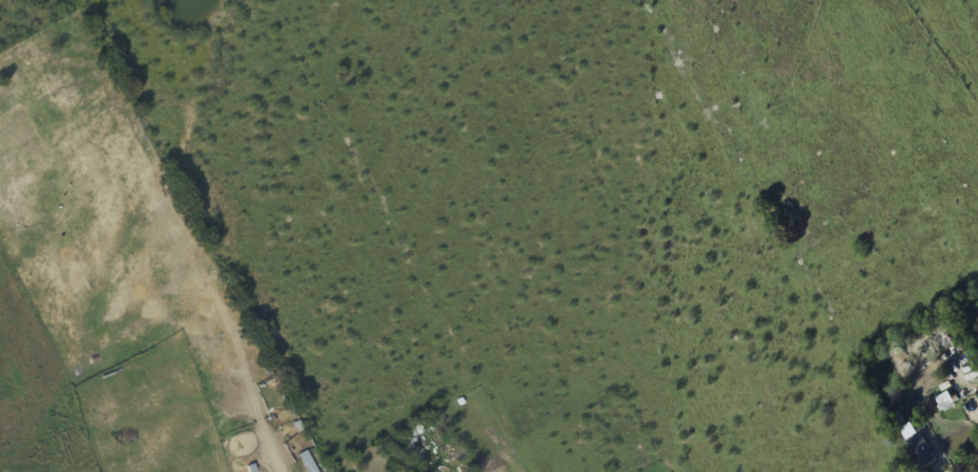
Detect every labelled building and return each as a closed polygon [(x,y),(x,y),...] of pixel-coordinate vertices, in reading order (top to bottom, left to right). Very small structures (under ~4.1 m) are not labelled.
[(937,461),(927,444),(913,453),(923,469),(937,461)]
